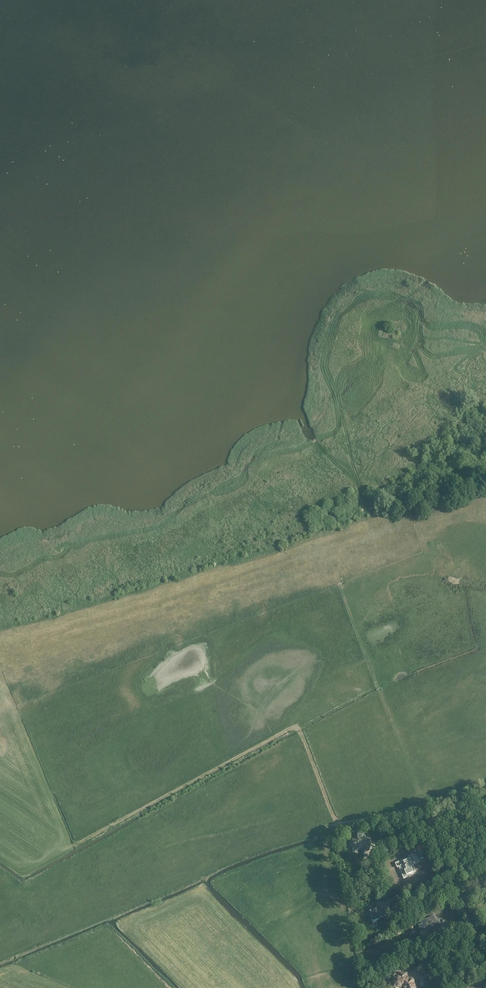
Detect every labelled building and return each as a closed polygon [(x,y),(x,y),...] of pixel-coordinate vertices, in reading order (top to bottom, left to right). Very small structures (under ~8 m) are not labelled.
[(350,843),(350,845),(350,846),(351,847),(352,847),(352,848),(357,848),(358,849),(362,849),(363,848),(363,850),(367,850),(366,848),(370,848),(370,838),(366,838),(366,833),(358,833),(358,840),(352,840),(352,841),(350,842),(350,843)] [(412,857),(396,863),(397,867),(399,866),(404,879),(408,877),(407,875),(415,872),(411,864),(414,863),(412,857)] [(371,907),(365,909),(369,920),(371,919),(372,923),(377,922),(376,920),(380,919),(379,918),(382,917),(387,915),(385,908),(384,908),(382,907),(381,909),(380,910),(377,911),(376,909),(372,910),(371,907)] [(412,979),(411,979),(410,979),(410,980),(409,981),(407,979),(407,977),(407,974),(400,974),(400,977),(397,977),(394,980),(394,984),(397,987),(403,987),(404,987),(418,987),(414,984),(414,983),(415,983),(415,982),(415,981),(415,980),(414,980),(414,979),(413,979),(412,979)]
